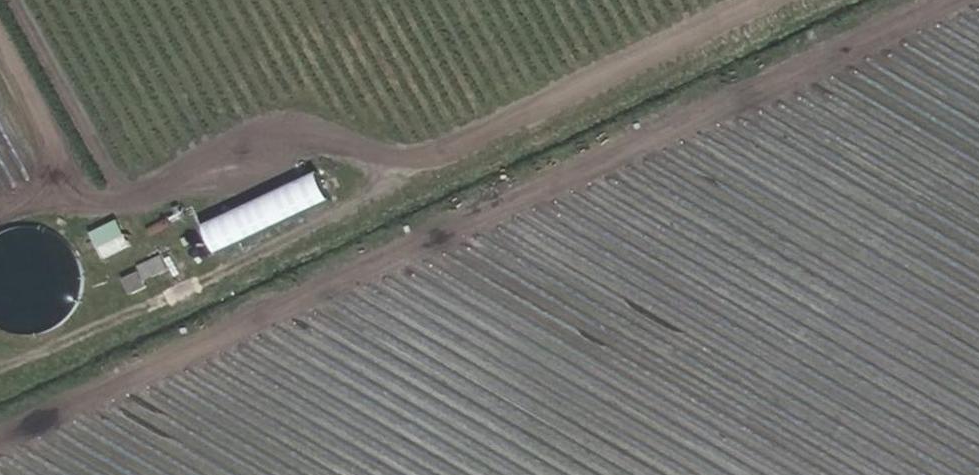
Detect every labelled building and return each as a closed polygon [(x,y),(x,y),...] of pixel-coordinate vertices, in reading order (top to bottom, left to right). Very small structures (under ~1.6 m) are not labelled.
[(327,173),(209,223),(221,251),(339,201),(327,173)] [(106,259),(135,246),(123,219),(93,231),(106,259)]
